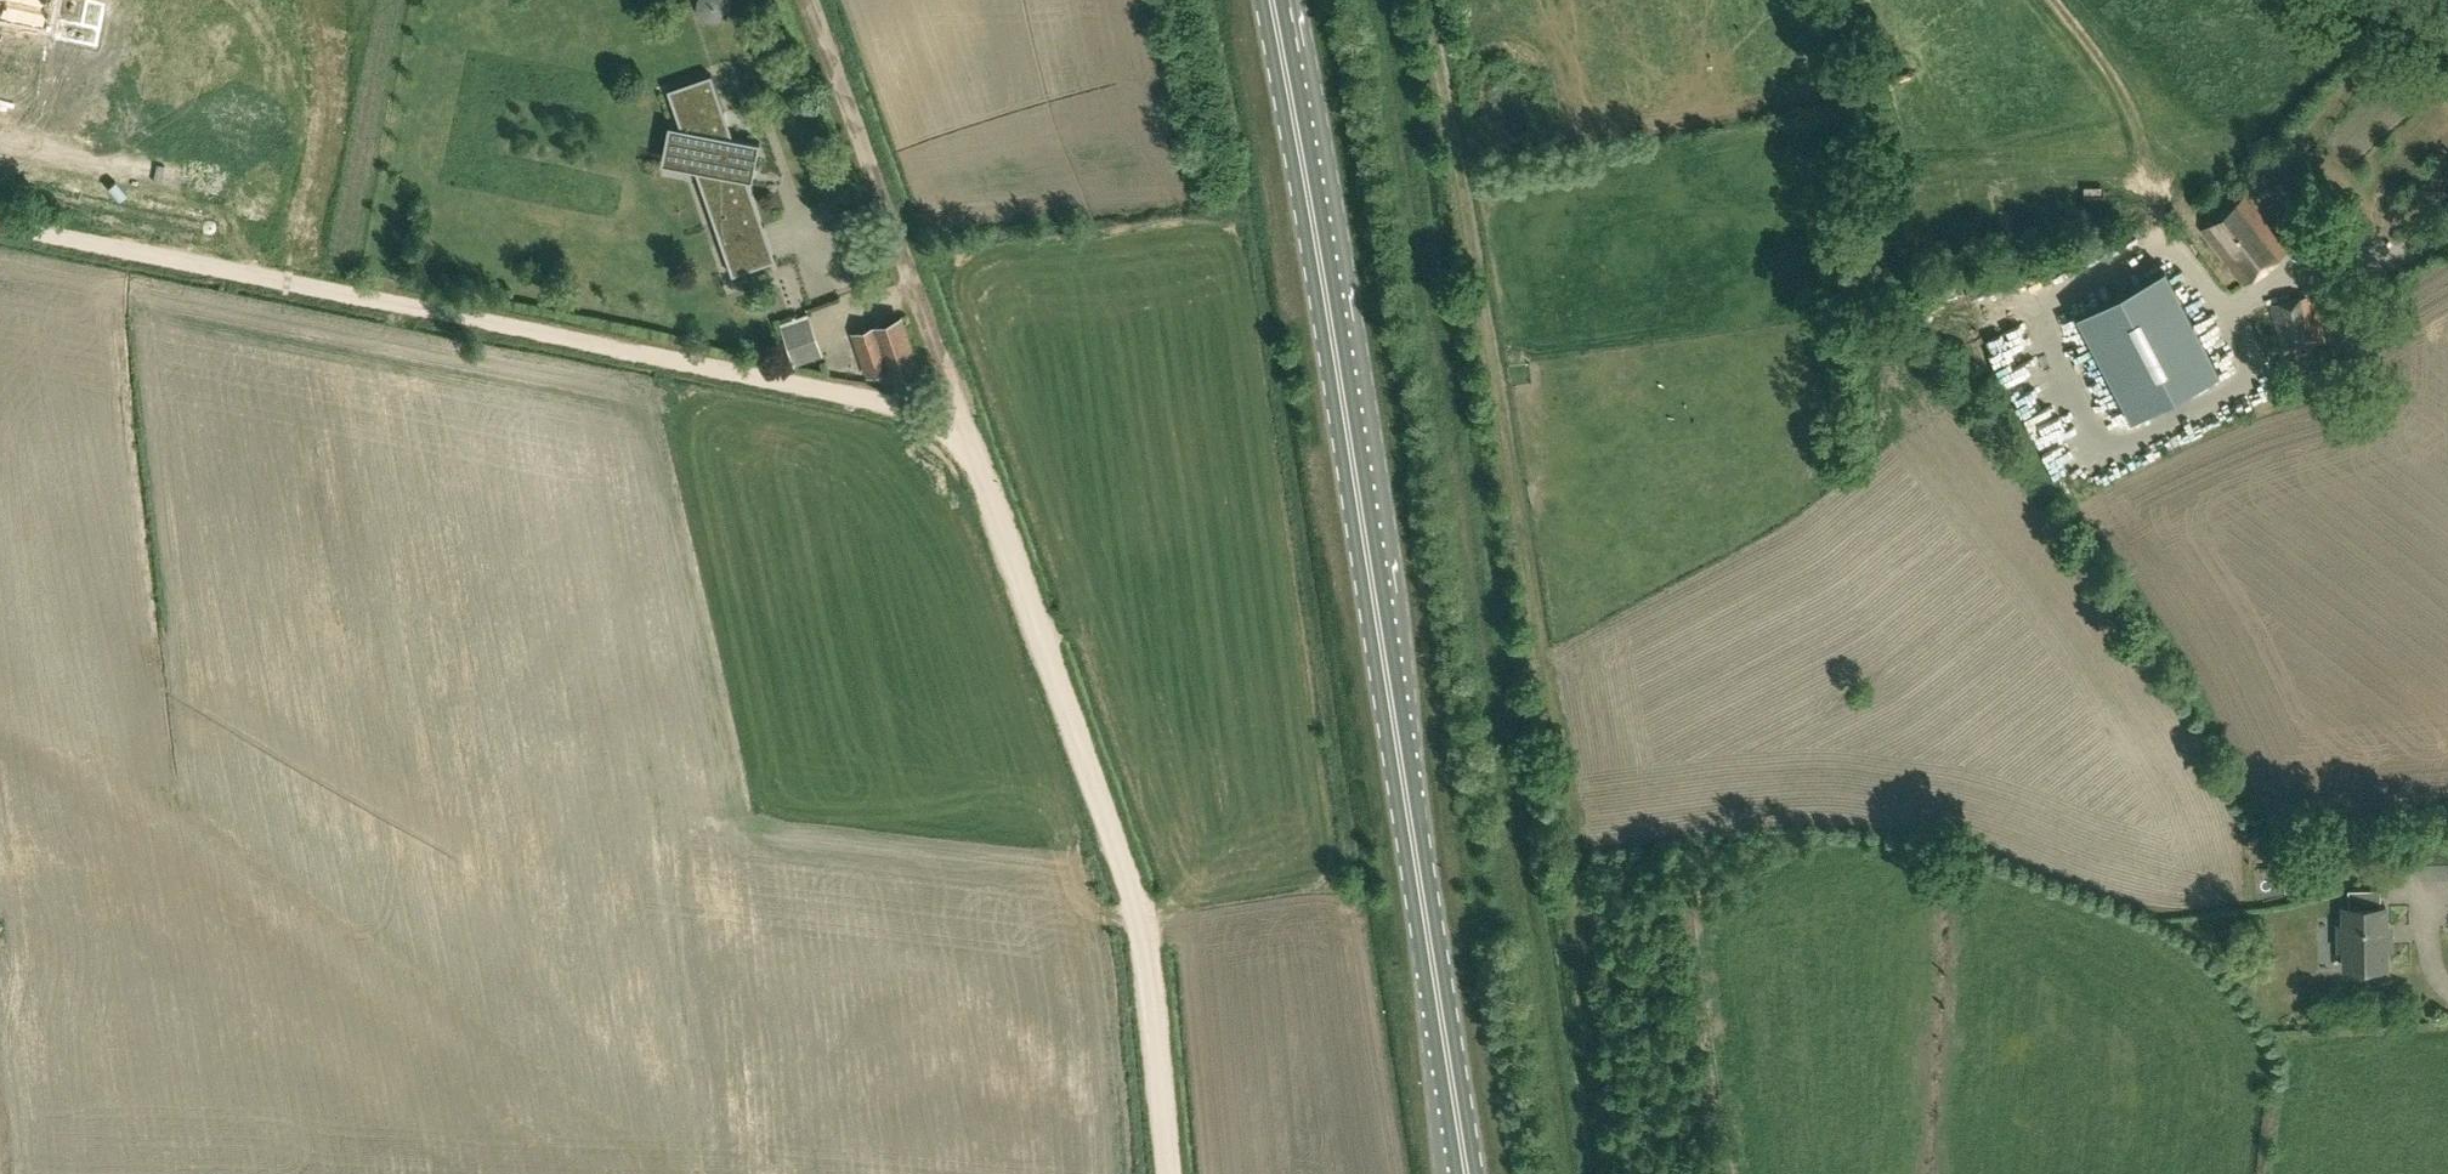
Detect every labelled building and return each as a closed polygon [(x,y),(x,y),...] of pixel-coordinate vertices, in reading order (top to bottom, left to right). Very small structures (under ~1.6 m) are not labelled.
[(0,7),(43,15),(46,0),(2,0),(0,7)] [(712,11),(728,25),(743,9),(733,0),(722,0),(712,11)] [(16,90),(21,69),(44,73),(51,37),(4,28),(0,48),(0,87),(16,90)] [(721,241),(759,228),(741,176),(743,166),(757,169),(761,141),(727,135),(719,113),(725,111),(712,74),(681,85),(689,108),(677,113),(682,126),(676,125),(670,158),(698,164),(697,170),(721,241)] [(2245,283),(2288,248),(2245,195),(2202,230),(2245,283)] [(2132,416),(2218,371),(2164,268),(2078,313),(2132,416)] [(2282,353),(2325,342),(2313,292),(2269,304),(2282,353)] [(922,376),(902,317),(855,333),(870,377),(893,369),(898,385),(922,376)] [(798,343),(805,363),(835,352),(827,332),(798,343)] [(2364,869),(2390,870),(2390,860),(2364,859),(2364,869)] [(2382,905),(2382,888),(2351,888),(2351,905),(2346,905),(2346,923),(2341,923),(2341,949),(2346,949),(2346,966),(2388,966),(2387,905),(2382,905)]
